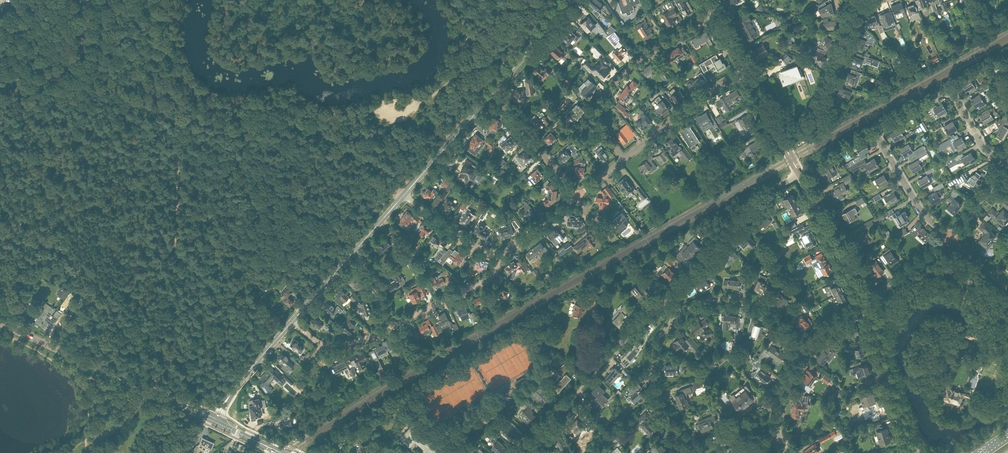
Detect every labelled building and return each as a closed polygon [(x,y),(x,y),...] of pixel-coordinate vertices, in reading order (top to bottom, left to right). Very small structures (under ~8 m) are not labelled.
[(603,4),(600,2),(601,1),(599,0),(589,0),(588,2),(595,8),(592,11),(597,17),(601,13),(598,11),(601,8),(603,10),(605,8),(609,14),(613,11),(607,3),(604,5),(604,4),(603,4)] [(623,13),(626,12),(627,15),(632,13),(631,10),(634,9),(633,5),(641,3),(640,0),(618,0),(623,13)] [(662,14),(666,21),(665,21),(668,26),(675,21),(672,16),(674,15),(674,16),(678,14),(675,10),(674,8),(674,7),(670,0),(666,2),(670,10),(669,10),(666,12),(665,11),(663,12),(664,13),(662,14)] [(681,11),(685,9),(687,11),(686,11),(686,12),(688,15),(692,14),(692,13),(691,11),(695,10),(692,6),(690,3),(691,3),(689,0),(686,0),(685,1),(685,0),(674,0),(681,11)] [(726,1),(721,3),(724,8),(728,6),(729,7),(728,8),(732,14),(739,10),(736,6),(734,7),(734,5),(737,3),(737,5),(745,1),(744,0),(725,0),(726,1)] [(922,9),(921,7),(928,5),(926,0),(916,0),(915,0),(918,10),(922,9)] [(929,1),(931,4),(931,5),(933,10),(934,10),(935,14),(941,12),(940,8),(937,9),(935,3),(940,1),(940,0),(929,0),(929,1)] [(819,5),(817,6),(819,10),(822,16),(829,14),(834,13),(832,5),(830,3),(825,5),(824,2),(819,5)] [(906,15),(905,13),(903,5),(902,2),(891,6),(895,14),(902,12),(903,16),(906,15)] [(906,4),(903,5),(904,8),(906,7),(908,12),(909,15),(910,15),(913,21),(921,18),(918,12),(917,7),(915,3),(906,6),(906,4)] [(757,7),(755,11),(763,12),(761,4),(757,7)] [(883,12),(879,13),(881,18),(879,19),(881,22),(882,21),(884,25),(889,23),(891,28),(896,27),(891,11),(889,11),(888,10),(885,11),(885,12),(883,13),(883,12)] [(747,12),(739,17),(734,19),(739,27),(740,27),(747,40),(758,34),(751,21),(747,12)] [(875,14),(871,15),(870,14),(868,15),(868,17),(867,17),(867,19),(862,21),(861,20),(858,21),(858,22),(860,24),(861,24),(862,24),(864,28),(867,27),(867,28),(875,26),(874,24),(878,23),(875,14)] [(838,16),(833,17),(831,17),(831,21),(828,21),(827,18),(823,19),(825,29),(832,28),(833,29),(838,28),(837,23),(836,23),(835,21),(839,21),(838,16)] [(588,18),(581,24),(582,23),(585,27),(588,31),(591,28),(597,33),(598,32),(603,28),(597,21),(593,25),(591,22),(588,18)] [(654,34),(651,30),(646,23),(647,23),(646,20),(640,24),(639,23),(634,26),(637,30),(640,28),(645,36),(646,39),(654,34)] [(611,25),(606,32),(608,34),(616,29),(611,25)] [(577,31),(575,34),(567,27),(561,34),(563,35),(561,37),(569,43),(573,38),(577,41),(582,35),(577,31)] [(857,37),(853,48),(856,48),(855,49),(856,49),(862,51),(865,52),(867,46),(864,46),(865,42),(873,45),(875,40),(875,39),(873,36),(872,35),(872,34),(871,34),(871,33),(870,33),(870,32),(869,32),(868,31),(867,31),(867,30),(866,30),(865,32),(864,35),(862,34),(861,34),(860,38),(857,37)] [(615,31),(606,36),(606,37),(608,35),(608,36),(610,35),(609,34),(611,33),(615,37),(613,39),(616,42),(613,45),(617,49),(612,53),(619,60),(623,56),(622,54),(627,50),(619,40),(620,39),(618,35),(615,31)] [(706,31),(691,39),(693,43),(695,46),(696,48),(700,46),(699,43),(706,39),(710,46),(712,44),(709,38),(710,38),(706,31)] [(763,42),(772,37),(769,33),(761,38),(763,42)] [(819,40),(818,45),(825,47),(824,49),(829,51),(832,43),(830,43),(832,38),(835,37),(835,39),(839,39),(839,33),(834,33),(829,34),(829,35),(828,35),(824,35),(824,36),(822,41),(819,40)] [(764,53),(768,52),(763,43),(751,49),(756,58),(760,56),(761,57),(765,55),(764,53)] [(568,56),(556,46),(550,52),(554,55),(553,55),(557,59),(559,61),(563,56),(566,58),(568,56)] [(812,48),(810,56),(816,58),(815,61),(815,64),(818,65),(819,63),(823,64),(826,58),(823,57),(824,54),(825,54),(825,52),(813,46),(812,48)] [(679,47),(673,50),(674,53),(678,58),(678,59),(684,56),(683,53),(686,51),(685,51),(683,47),(680,48),(679,47)] [(678,58),(674,53),(673,50),(667,54),(668,56),(665,58),(668,62),(671,60),(674,58),(675,60),(678,58)] [(791,62),(793,60),(792,59),(792,58),(788,54),(787,54),(785,52),(780,56),(783,59),(782,59),(787,63),(789,61),(790,61),(791,62)] [(856,57),(853,56),(850,65),(854,67),(856,68),(857,69),(859,69),(862,63),(864,63),(864,64),(865,65),(867,61),(866,61),(866,60),(872,62),(871,63),(870,65),(871,65),(871,64),(873,65),(878,67),(879,64),(878,64),(879,61),(857,53),(856,57)] [(715,55),(700,64),(704,72),(708,70),(706,66),(707,66),(713,63),(718,71),(726,67),(724,62),(723,63),(720,58),(718,58),(716,54),(715,55)] [(583,64),(582,65),(590,72),(590,71),(594,75),(596,73),(601,77),(607,71),(604,69),(607,65),(609,62),(605,58),(602,61),(601,60),(598,63),(596,61),(592,66),(586,59),(582,63),(583,64)] [(643,69),(642,70),(642,71),(643,71),(646,75),(649,79),(649,78),(652,76),(650,74),(652,72),(651,71),(656,67),(656,66),(653,62),(643,70),(643,69)] [(536,73),(536,74),(541,79),(547,72),(549,74),(552,69),(547,65),(544,69),(541,66),(541,67),(539,65),(533,71),(536,73)] [(791,78),(793,77),(793,78),(794,77),(796,77),(797,80),(803,78),(803,77),(803,76),(800,68),(797,69),(796,66),(792,67),(784,70),(784,71),(784,70),(781,72),(782,76),(781,76),(782,79),(782,81),(783,81),(784,83),(785,83),(788,81),(789,81),(789,82),(789,81),(788,81),(788,80),(789,80),(788,79),(790,79),(791,79),(792,79),(791,78)] [(970,93),(979,88),(972,76),(981,71),(979,68),(978,66),(975,68),(976,69),(968,74),(971,78),(961,83),(966,91),(968,90),(970,93)] [(847,73),(844,81),(846,82),(846,83),(847,83),(852,84),(854,80),(858,82),(860,77),(861,73),(856,71),(851,69),(850,74),(847,73)] [(665,70),(661,73),(665,78),(664,79),(666,82),(671,79),(665,70)] [(690,79),(686,82),(688,85),(689,86),(691,90),(695,87),(695,88),(704,82),(703,82),(706,79),(701,71),(695,76),(697,79),(692,83),(690,79)] [(580,90),(577,93),(583,99),(586,96),(586,97),(587,96),(588,96),(588,97),(589,97),(589,98),(590,98),(595,89),(594,89),(595,88),(597,86),(593,83),(588,78),(587,77),(584,80),(587,83),(580,90)] [(526,89),(524,89),(525,95),(528,95),(534,94),(533,88),(531,80),(525,81),(526,89)] [(629,94),(630,92),(633,94),(635,91),(634,90),(636,87),(639,84),(638,83),(637,83),(633,80),(629,86),(627,85),(623,90),(629,94)] [(800,99),(806,98),(804,91),(807,90),(804,80),(795,83),(800,99)] [(979,93),(979,94),(971,99),(975,107),(977,106),(979,109),(986,105),(985,104),(984,102),(981,97),(985,94),(983,91),(989,88),(989,87),(991,86),(989,83),(978,90),(980,93),(979,93)] [(570,86),(562,93),(563,94),(572,101),(578,96),(570,86)] [(852,91),(841,88),(839,87),(835,100),(840,102),(841,97),(842,97),(843,96),(849,98),(852,91)] [(513,96),(514,102),(514,101),(521,100),(521,102),(524,101),(528,101),(527,98),(526,98),(525,95),(524,89),(524,88),(517,89),(517,91),(513,92),(514,96),(513,96)] [(669,92),(669,93),(677,102),(682,98),(684,96),(680,90),(678,92),(677,90),(676,90),(674,88),(669,92)] [(619,100),(623,103),(623,104),(626,101),(627,102),(629,98),(627,97),(629,94),(623,90),(619,96),(621,97),(619,100)] [(721,101),(716,104),(718,107),(723,104),(727,111),(732,108),(730,105),(734,102),(733,101),(740,96),(736,90),(729,95),(729,96),(725,98),(725,96),(720,99),(721,101)] [(659,115),(668,108),(659,96),(654,99),(660,107),(655,111),(659,115)] [(1001,97),(992,103),(994,106),(995,106),(996,108),(1000,105),(999,103),(1003,101),(1001,97)] [(584,109),(582,107),(582,106),(582,105),(582,104),(582,103),(582,102),(581,101),(580,100),(579,99),(564,112),(566,113),(565,114),(569,118),(570,118),(573,121),(577,118),(582,112),(580,110),(583,108),(584,109)] [(618,102),(615,105),(626,118),(630,114),(624,110),(626,109),(618,102)] [(937,106),(936,105),(930,109),(936,115),(936,114),(937,114),(938,116),(940,115),(941,116),(943,114),(943,113),(944,113),(946,111),(942,103),(937,106)] [(993,118),(992,116),(997,113),(993,107),(989,110),(988,108),(981,112),(982,114),(980,115),(984,123),(993,118)] [(533,124),(540,119),(544,115),(542,112),(541,113),(539,111),(529,119),(533,124)] [(651,121),(648,118),(642,111),(639,113),(638,114),(638,116),(640,119),(637,122),(642,128),(651,121)] [(700,115),(696,118),(700,125),(700,126),(703,131),(711,126),(716,123),(719,127),(722,133),(722,132),(711,114),(708,116),(707,114),(706,112),(700,116),(700,115)] [(715,118),(718,124),(722,122),(722,121),(724,120),(721,114),(715,118)] [(549,124),(545,119),(547,117),(544,115),(540,119),(533,124),(537,129),(539,127),(542,130),(549,124)] [(740,124),(737,126),(742,135),(743,135),(745,134),(745,133),(749,131),(753,128),(747,115),(742,118),(738,120),(740,124)] [(1006,116),(995,122),(998,128),(998,129),(993,132),(996,137),(997,137),(1003,140),(1005,137),(1007,137),(1007,135),(1007,128),(1004,125),(1005,124),(1007,122),(1007,118),(1006,116)] [(482,129),(481,132),(486,136),(490,132),(496,133),(497,130),(498,130),(498,128),(500,128),(500,127),(501,122),(499,122),(499,118),(496,118),(490,117),(489,125),(483,125),(483,129),(482,129)] [(557,123),(559,126),(561,124),(564,129),(568,126),(562,118),(557,123)] [(948,123),(944,126),(948,133),(951,132),(957,128),(955,125),(956,124),(953,120),(952,121),(948,123)] [(923,121),(919,123),(921,126),(923,129),(924,132),(928,130),(923,121)] [(940,122),(931,128),(933,131),(942,126),(940,122)] [(616,134),(624,143),(635,134),(627,124),(620,130),(621,130),(616,134)] [(699,141),(689,125),(680,130),(682,134),(681,135),(685,140),(686,140),(690,146),(699,141)] [(905,135),(903,135),(899,128),(891,133),(892,136),(891,137),(894,141),(899,138),(901,142),(915,134),(913,130),(905,135)] [(590,134),(587,131),(578,139),(580,142),(590,134)] [(550,144),(557,139),(551,132),(543,138),(546,142),(547,141),(550,144)] [(484,141),(476,134),(473,137),(474,138),(471,141),(470,140),(468,143),(471,146),(468,150),(475,155),(480,149),(484,145),(482,143),(484,141)] [(502,143),(501,144),(506,151),(509,149),(511,150),(518,144),(517,143),(514,139),(511,136),(507,139),(502,143)] [(940,143),(938,145),(940,150),(949,144),(950,145),(954,152),(957,150),(958,152),(963,149),(962,147),(966,144),(961,137),(957,139),(953,141),(952,142),(950,138),(940,143)] [(495,152),(495,149),(494,144),(488,138),(484,142),(489,146),(489,151),(495,152)] [(671,138),(665,142),(668,145),(666,147),(668,149),(670,148),(671,150),(670,151),(674,156),(680,151),(682,155),(687,161),(692,157),(687,151),(684,147),(681,149),(675,141),(674,142),(671,138)] [(749,145),(740,150),(740,151),(743,156),(747,154),(749,158),(754,155),(753,152),(764,147),(760,139),(749,145)] [(856,147),(859,151),(860,154),(859,155),(859,156),(849,162),(851,165),(866,156),(864,152),(869,150),(865,142),(856,147)] [(567,148),(562,152),(558,155),(561,158),(561,159),(562,160),(563,160),(563,161),(572,154),(574,156),(578,153),(576,151),(578,149),(576,147),(576,146),(575,145),(573,143),(571,145),(570,144),(566,147),(567,148)] [(904,146),(900,148),(904,156),(905,157),(904,156),(906,155),(911,152),(911,153),(913,152),(914,152),(916,154),(916,155),(925,149),(923,145),(916,149),(913,151),(910,147),(908,143),(904,146)] [(601,146),(597,149),(595,151),(600,157),(603,161),(604,161),(605,161),(606,160),(606,159),(609,156),(601,146)] [(927,150),(926,149),(916,155),(918,158),(915,159),(916,160),(909,164),(909,163),(908,163),(913,172),(922,167),(920,163),(924,161),(921,157),(928,153),(926,151),(927,150)] [(525,150),(521,153),(516,158),(521,165),(522,166),(524,166),(529,162),(532,159),(531,157),(525,150)] [(947,161),(943,163),(946,168),(948,166),(957,162),(958,164),(961,163),(964,162),(965,165),(970,162),(971,163),(975,161),(970,152),(964,156),(964,154),(959,157),(956,159),(954,157),(947,161)] [(667,160),(661,153),(658,155),(655,156),(661,164),(667,160)] [(638,167),(641,171),(643,173),(649,169),(651,172),(657,167),(651,160),(653,157),(651,155),(647,160),(638,167)] [(581,156),(573,162),(576,166),(575,170),(575,175),(579,175),(579,176),(584,177),(585,167),(585,162),(583,162),(583,160),(582,160),(582,158),(581,156)] [(878,167),(877,166),(878,165),(874,158),(866,162),(864,159),(850,167),(853,172),(861,167),(862,170),(866,167),(869,171),(870,170),(871,171),(878,167)] [(462,172),(459,176),(462,178),(460,181),(464,183),(466,181),(467,182),(467,181),(470,178),(474,181),(479,174),(480,174),(481,174),(475,170),(477,167),(472,163),(467,159),(465,163),(466,164),(461,171),(462,172)] [(506,163),(504,159),(497,164),(500,168),(506,163)] [(821,169),(819,170),(822,176),(821,176),(822,177),(823,178),(824,179),(825,179),(826,179),(827,180),(828,179),(829,179),(830,179),(829,177),(837,173),(832,164),(830,162),(824,165),(820,167),(820,168),(820,167),(821,169)] [(528,176),(527,177),(529,179),(533,184),(534,183),(536,181),(540,179),(543,175),(541,172),(541,171),(538,168),(534,171),(531,174),(528,176)] [(952,179),(948,182),(950,185),(954,183),(957,181),(958,183),(961,181),(964,179),(969,182),(968,184),(976,189),(978,184),(977,183),(978,182),(979,183),(981,179),(980,178),(981,177),(983,178),(985,174),(979,171),(978,172),(976,171),(974,174),(970,176),(968,180),(966,178),(962,173),(955,177),(952,179)] [(883,174),(879,177),(875,179),(879,187),(888,182),(883,174)] [(923,178),(918,180),(923,188),(927,185),(928,185),(930,189),(932,187),(933,187),(931,183),(928,178),(927,175),(923,178)] [(635,188),(629,182),(628,181),(625,177),(617,183),(621,187),(621,188),(621,189),(622,190),(623,190),(623,191),(626,195),(635,188)] [(446,187),(450,182),(445,179),(442,184),(446,187)] [(551,182),(547,185),(546,186),(548,189),(547,199),(544,201),(548,206),(556,199),(557,189),(551,182)] [(933,187),(932,187),(935,192),(928,196),(930,201),(931,200),(932,203),(940,198),(939,196),(942,194),(939,189),(944,187),(942,182),(933,187)] [(835,190),(831,192),(836,201),(840,199),(841,200),(844,198),(842,193),(846,191),(844,187),(845,187),(843,183),(834,188),(835,190)] [(597,196),(596,202),(600,203),(600,204),(600,207),(605,208),(605,203),(609,203),(610,197),(611,198),(614,195),(607,186),(604,189),(601,191),(603,194),(602,196),(597,196)] [(640,186),(636,189),(644,199),(650,194),(648,192),(645,193),(640,186)] [(438,192),(433,188),(432,191),(427,188),(425,191),(424,190),(422,190),(421,192),(421,194),(423,195),(422,195),(426,198),(427,197),(431,199),(432,197),(434,198),(438,192)] [(950,195),(947,199),(951,202),(950,204),(947,208),(948,208),(950,210),(954,213),(961,204),(957,201),(955,199),(954,198),(956,196),(959,193),(954,189),(951,193),(951,194),(950,195)] [(889,205),(895,202),(894,202),(898,199),(893,191),(884,196),(888,203),(889,205)] [(792,194),(782,200),(784,203),(782,204),(785,208),(796,202),(792,194)] [(452,201),(447,197),(440,207),(448,213),(452,207),(455,209),(458,205),(452,201)] [(463,213),(458,220),(462,223),(463,222),(467,224),(471,218),(472,220),(475,216),(469,212),(470,211),(466,208),(465,208),(471,200),(467,197),(461,207),(465,210),(463,213)] [(524,213),(527,217),(525,218),(528,221),(530,220),(536,214),(529,205),(528,205),(528,204),(530,201),(524,197),(522,201),(525,203),(523,205),(525,207),(522,210),(525,213),(524,213)] [(855,200),(857,205),(864,202),(862,197),(855,200)] [(997,212),(992,208),(987,213),(996,220),(1002,226),(1007,219),(1007,213),(1005,211),(1007,209),(1007,201),(1003,197),(999,201),(1005,206),(1003,209),(1003,208),(999,214),(997,212)] [(796,202),(785,208),(786,208),(788,207),(792,214),(789,215),(792,220),(795,218),(798,216),(803,214),(800,210),(801,210),(796,202)] [(766,204),(772,214),(774,213),(774,212),(772,209),(771,209),(768,203),(766,204)] [(847,222),(856,218),(859,216),(856,212),(858,211),(856,206),(842,213),(848,224),(847,222)] [(485,209),(479,217),(482,219),(488,211),(485,209)] [(413,215),(407,211),(398,223),(403,227),(405,223),(408,226),(412,220),(416,223),(420,218),(414,214),(413,215)] [(898,211),(893,214),(894,217),(896,216),(900,222),(898,223),(900,227),(908,222),(906,219),(909,217),(905,211),(900,214),(898,211)] [(622,212),(611,222),(614,225),(620,232),(627,226),(622,220),(626,217),(622,212)] [(875,218),(877,222),(888,215),(886,212),(875,218)] [(769,219),(771,218),(768,215),(767,217),(765,214),(754,225),(759,229),(763,225),(765,228),(768,225),(767,225),(771,221),(769,219)] [(567,220),(567,224),(568,224),(567,227),(573,227),(576,227),(577,225),(579,226),(581,226),(582,226),(582,220),(579,220),(579,217),(575,216),(569,215),(569,217),(570,217),(570,220),(567,220)] [(869,228),(875,225),(878,223),(877,222),(875,218),(866,223),(869,228)] [(794,221),(786,226),(788,230),(796,225),(794,221)] [(987,249),(993,243),(990,241),(995,235),(989,230),(991,228),(984,222),(980,227),(986,233),(978,242),(987,249)] [(423,223),(419,228),(422,230),(419,233),(423,236),(425,233),(428,235),(432,229),(423,223)] [(474,232),(486,239),(490,233),(483,229),(485,227),(479,223),(474,232)] [(498,228),(495,229),(497,235),(500,234),(502,239),(510,235),(510,234),(514,233),(510,223),(498,228)] [(915,235),(916,234),(918,232),(920,234),(919,236),(925,241),(930,235),(917,223),(910,231),(915,235)] [(578,232),(577,233),(579,235),(579,234),(584,231),(588,228),(586,224),(582,227),(581,230),(578,232)] [(797,227),(788,232),(790,234),(793,232),(793,234),(799,231),(803,238),(807,246),(812,244),(817,241),(814,236),(815,235),(814,234),(813,234),(808,225),(808,226),(805,227),(803,224),(797,227)] [(555,227),(551,231),(560,241),(565,238),(561,233),(560,234),(558,231),(555,227)] [(899,237),(907,233),(905,228),(897,232),(899,237)] [(402,234),(396,229),(393,232),(401,238),(403,236),(401,235),(402,234)] [(865,230),(862,232),(862,234),(855,238),(858,243),(858,242),(860,245),(859,245),(868,241),(869,243),(875,240),(871,234),(868,236),(865,230)] [(560,241),(551,231),(548,234),(552,240),(555,245),(560,241)] [(388,246),(391,243),(393,245),(396,241),(398,239),(392,233),(390,235),(391,236),(387,240),(385,238),(375,248),(382,254),(383,252),(384,253),(386,251),(385,250),(387,248),(387,249),(389,247),(388,246)] [(573,248),(577,253),(580,250),(579,249),(588,242),(592,247),(599,241),(596,237),(594,239),(590,233),(584,238),(585,238),(573,248)] [(738,241),(737,242),(741,246),(747,241),(753,246),(753,247),(756,243),(750,236),(746,233),(738,241)] [(434,236),(431,240),(433,242),(438,245),(437,246),(441,249),(442,248),(443,249),(447,243),(448,241),(445,239),(446,238),(440,234),(437,238),(437,237),(434,236)] [(689,242),(691,243),(688,246),(685,244),(688,247),(694,253),(700,247),(698,245),(701,242),(695,236),(696,235),(695,235),(689,242)] [(883,238),(889,245),(892,243),(886,236),(883,238)] [(533,248),(537,253),(540,257),(548,251),(545,246),(544,247),(540,243),(533,248)] [(675,255),(681,261),(680,261),(685,256),(689,259),(694,253),(688,247),(685,244),(682,247),(683,248),(675,255)] [(563,246),(557,251),(561,256),(567,251),(563,246)] [(719,258),(717,260),(722,266),(724,263),(725,264),(730,260),(732,262),(735,259),(734,258),(736,256),(738,254),(731,247),(729,248),(727,251),(727,252),(720,259),(719,258)] [(453,251),(450,249),(444,255),(441,258),(445,261),(449,257),(460,264),(467,254),(459,248),(457,250),(455,249),(453,251)] [(537,253),(533,248),(526,253),(530,258),(529,258),(532,262),(537,258),(534,255),(537,253)] [(883,254),(880,256),(886,264),(889,262),(891,265),(897,260),(898,261),(889,248),(882,253),(883,254)] [(878,255),(874,249),(869,253),(873,259),(878,255)] [(439,252),(435,258),(438,261),(441,258),(444,255),(439,252)] [(816,258),(811,261),(816,270),(820,268),(824,275),(828,273),(832,270),(828,263),(827,264),(826,261),(822,253),(821,253),(817,256),(815,257),(816,258)] [(558,254),(555,257),(565,269),(568,266),(558,254)] [(810,254),(803,257),(807,263),(813,259),(810,254)] [(665,264),(659,269),(656,273),(659,276),(663,273),(669,279),(674,273),(668,267),(675,261),(670,257),(668,258),(666,256),(662,259),(665,262),(664,263),(665,264)] [(521,258),(517,262),(519,265),(524,272),(529,268),(521,258)] [(477,263),(475,263),(474,266),(476,267),(483,269),(484,267),(486,267),(487,263),(478,259),(477,263)] [(875,277),(877,276),(884,271),(876,260),(870,265),(875,272),(874,272),(872,274),(875,277)] [(511,278),(514,279),(515,272),(513,269),(517,266),(519,265),(517,262),(515,264),(513,261),(510,264),(509,263),(507,264),(508,265),(505,268),(508,272),(507,277),(511,278)] [(535,269),(532,271),(544,287),(545,287),(544,284),(545,283),(541,277),(539,273),(535,269)] [(398,285),(399,286),(404,283),(404,282),(404,281),(404,280),(404,279),(404,278),(403,277),(402,277),(402,276),(401,276),(400,275),(399,275),(397,271),(396,270),(390,273),(391,274),(394,279),(388,282),(389,283),(387,284),(390,290),(398,285)] [(440,273),(437,275),(436,275),(431,277),(432,280),(431,280),(434,287),(437,286),(445,283),(444,280),(446,279),(448,283),(452,281),(451,278),(452,278),(451,275),(450,274),(449,274),(446,270),(440,273)] [(702,276),(703,278),(698,280),(699,281),(696,283),(699,288),(701,291),(710,286),(708,282),(713,279),(709,272),(702,276)] [(352,284),(351,285),(352,286),(352,287),(353,287),(354,290),(357,289),(362,287),(361,284),(358,285),(356,283),(359,279),(358,278),(358,277),(354,273),(350,277),(350,278),(348,281),(352,284)] [(763,289),(765,284),(764,284),(766,279),(767,277),(760,274),(759,277),(754,288),(755,289),(754,290),(757,291),(757,290),(761,291),(762,288),(763,289)] [(745,284),(745,278),(740,277),(739,281),(724,279),(723,287),(728,288),(728,286),(735,287),(735,288),(738,288),(739,283),(745,284)] [(826,286),(826,287),(828,291),(831,290),(834,295),(835,295),(843,291),(839,283),(833,287),(831,284),(826,286)] [(419,297),(426,293),(422,284),(406,292),(407,295),(409,294),(413,302),(420,298),(419,297)] [(635,286),(627,293),(630,297),(634,293),(639,300),(635,303),(638,307),(647,300),(644,296),(648,293),(643,286),(638,289),(635,286)] [(64,287),(58,294),(59,295),(63,298),(68,291),(64,287)] [(287,287),(281,294),(286,298),(283,301),(289,306),(294,301),(288,296),(292,291),(287,287)] [(345,293),(340,288),(335,294),(337,296),(334,299),(341,305),(344,302),(349,297),(345,293)] [(500,289),(499,294),(501,295),(501,297),(506,298),(509,299),(511,292),(505,290),(500,289)] [(789,301),(779,293),(780,292),(776,289),(772,294),(779,299),(776,302),(781,306),(783,302),(786,304),(789,301)] [(813,298),(810,291),(804,293),(807,301),(813,298)] [(834,295),(831,297),(835,303),(833,304),(834,306),(837,310),(843,307),(840,301),(847,298),(843,291),(835,295),(834,295)] [(64,311),(71,301),(70,300),(74,295),(70,292),(59,308),(64,311)] [(592,292),(586,295),(590,303),(596,300),(592,292)] [(265,293),(261,297),(266,301),(272,306),(275,303),(269,297),(265,293)] [(360,299),(356,295),(354,293),(349,298),(356,304),(358,301),(360,299)] [(488,305),(492,303),(490,300),(487,301),(485,299),(485,298),(483,294),(473,299),(475,304),(479,302),(479,301),(483,300),(484,303),(486,307),(487,306),(488,307),(489,306),(488,306),(488,305)] [(39,318),(36,322),(40,325),(46,317),(45,316),(46,314),(48,312),(49,312),(50,312),(52,314),(55,308),(54,308),(43,301),(40,305),(43,307),(36,316),(39,318)] [(358,301),(356,304),(351,309),(349,311),(352,313),(355,310),(359,313),(359,312),(359,313),(363,312),(364,315),(370,313),(366,301),(360,303),(358,301)] [(803,301),(798,305),(805,314),(810,310),(803,301)] [(324,307),(323,307),(327,311),(333,316),(337,312),(338,311),(340,312),(340,313),(343,310),(342,309),(338,305),(336,307),(335,308),(328,302),(326,305),(325,304),(324,304),(323,306),(323,307),(324,307)] [(453,311),(457,316),(459,315),(460,317),(468,313),(467,311),(463,303),(457,305),(458,307),(456,309),(456,310),(453,311)] [(499,303),(495,305),(500,313),(503,311),(499,303)] [(574,316),(583,317),(584,313),(586,313),(587,306),(575,303),(573,314),(574,314),(574,316)] [(622,311),(613,320),(620,327),(626,320),(626,319),(628,317),(628,318),(634,313),(635,314),(634,314),(634,315),(635,314),(625,304),(622,306),(623,307),(621,309),(622,311)] [(790,311),(794,315),(799,309),(795,305),(790,311)] [(57,319),(61,313),(56,310),(53,315),(52,314),(50,312),(49,312),(48,312),(46,314),(45,316),(46,317),(40,325),(44,328),(48,322),(52,325),(54,322),(55,322),(57,319)] [(441,321),(438,322),(439,324),(440,326),(447,323),(448,323),(449,325),(450,328),(453,326),(452,324),(451,321),(450,322),(449,319),(447,315),(446,315),(445,312),(442,313),(442,314),(438,315),(441,321)] [(342,327),(349,334),(353,328),(355,325),(351,322),(354,319),(349,314),(346,318),(347,318),(345,321),(346,322),(342,327)] [(721,315),(721,321),(723,321),(722,328),(729,328),(729,326),(729,323),(735,323),(734,326),(734,328),(739,329),(739,326),(739,321),(739,316),(735,316),(731,315),(723,314),(723,315),(721,315)] [(812,322),(809,318),(808,316),(805,318),(802,314),(794,320),(796,323),(800,327),(802,326),(804,328),(812,322)] [(329,328),(321,320),(318,317),(318,318),(316,316),(314,318),(313,318),(312,318),(312,319),(311,319),(311,320),(311,321),(315,325),(313,327),(316,329),(318,327),(319,328),(321,325),(327,331),(329,328)] [(691,328),(696,335),(699,333),(704,339),(711,333),(706,327),(709,324),(705,318),(700,323),(699,321),(691,328)] [(751,318),(750,323),(746,334),(751,335),(751,334),(757,336),(757,337),(762,339),(764,334),(762,333),(764,327),(757,325),(758,320),(751,318)] [(423,335),(430,331),(432,329),(435,335),(439,333),(434,324),(431,326),(430,325),(431,325),(428,320),(423,322),(418,324),(419,326),(423,335)] [(856,325),(844,329),(847,338),(846,338),(847,341),(857,338),(856,334),(858,333),(856,325)] [(401,333),(402,335),(399,336),(401,342),(405,340),(405,339),(408,337),(410,340),(411,340),(411,341),(412,341),(413,341),(415,346),(417,346),(416,345),(419,343),(417,338),(414,339),(409,329),(401,333)] [(979,334),(976,333),(968,330),(965,336),(973,339),(974,336),(977,338),(978,338),(979,334)] [(675,343),(670,347),(673,350),(675,352),(679,349),(682,351),(689,346),(694,352),(700,348),(690,336),(687,339),(686,338),(683,334),(674,342),(675,343)] [(295,339),(290,344),(292,346),(292,347),(295,349),(298,351),(300,353),(303,351),(300,348),(302,346),(302,345),(304,344),(301,341),(299,343),(295,339)] [(396,344),(392,346),(391,344),(391,343),(389,339),(382,342),(383,344),(384,344),(386,349),(390,348),(391,351),(393,350),(395,354),(396,354),(397,356),(400,354),(396,344)] [(622,361),(627,367),(632,362),(630,361),(635,356),(633,355),(639,348),(642,344),(637,340),(625,354),(626,355),(627,356),(622,361)] [(825,350),(823,348),(821,351),(822,352),(821,354),(820,353),(816,357),(818,359),(817,360),(822,364),(830,356),(832,357),(837,351),(835,350),(837,348),(831,343),(825,350)] [(388,353),(386,349),(384,344),(383,344),(379,346),(379,345),(372,348),(373,350),(369,351),(378,370),(383,367),(378,358),(388,353)] [(711,350),(706,345),(702,348),(706,354),(711,350)] [(852,353),(855,352),(856,356),(865,354),(862,346),(856,348),(855,345),(850,347),(850,348),(850,350),(851,350),(852,353)] [(767,353),(774,358),(772,361),(778,365),(780,362),(785,355),(772,346),(767,353)] [(757,358),(760,353),(755,350),(752,354),(757,358)] [(353,356),(354,359),(350,361),(353,368),(358,366),(359,368),(365,365),(363,360),(367,359),(365,356),(363,351),(353,356)] [(761,363),(767,355),(762,352),(757,359),(761,363)] [(282,353),(277,358),(284,365),(282,367),(287,372),(292,366),(295,362),(293,360),(291,358),(290,359),(282,353)] [(712,364),(720,357),(718,354),(710,361),(712,364)] [(731,362),(726,356),(722,359),(727,366),(731,362)] [(753,371),(751,373),(751,376),(753,378),(756,377),(758,379),(759,378),(765,383),(770,377),(765,373),(764,372),(765,371),(764,370),(766,367),(761,363),(757,359),(756,359),(754,362),(759,366),(758,368),(755,371),(753,371)] [(333,367),(330,369),(334,377),(341,374),(339,371),(339,370),(343,368),(346,374),(350,372),(352,376),(356,374),(353,368),(349,370),(347,366),(346,365),(344,360),(336,364),(336,365),(333,366),(332,367),(333,367)] [(977,363),(976,362),(974,367),(980,369),(982,364),(982,365),(983,362),(978,360),(977,363)] [(678,373),(682,372),(682,362),(677,363),(677,364),(674,364),(674,363),(670,364),(665,365),(666,373),(678,373)] [(571,377),(569,375),(572,371),(564,363),(556,371),(562,377),(556,384),(558,392),(571,377)] [(945,373),(948,367),(939,363),(939,364),(937,367),(936,369),(945,373)] [(863,365),(850,369),(852,374),(856,373),(858,378),(863,377),(862,374),(866,373),(870,372),(868,364),(863,365)] [(308,365),(306,368),(313,374),(316,372),(316,371),(308,365)] [(264,374),(260,379),(263,382),(261,385),(268,395),(271,392),(267,386),(274,378),(278,382),(282,385),(286,381),(283,378),(278,373),(274,369),(271,366),(266,371),(267,371),(265,374),(264,374)] [(694,370),(696,370),(697,371),(698,374),(703,373),(701,368),(695,366),(694,370)] [(810,366),(801,378),(809,384),(816,375),(817,376),(820,372),(810,366)] [(608,379),(605,382),(607,383),(610,386),(612,382),(610,380),(616,373),(619,375),(621,373),(618,371),(615,368),(614,368),(613,368),(611,369),(612,371),(606,377),(608,379)] [(328,370),(324,372),(328,381),(332,379),(328,370)] [(291,385),(294,382),(295,381),(285,372),(282,376),(291,385)] [(831,379),(832,378),(827,375),(823,380),(828,383),(831,379)] [(519,388),(528,383),(524,376),(515,381),(519,388)] [(681,393),(680,394),(675,396),(678,403),(679,407),(680,407),(688,404),(686,399),(688,398),(686,394),(693,392),(692,391),(696,389),(696,388),(702,386),(700,380),(693,381),(694,385),(691,387),(690,386),(687,387),(680,390),(681,393)] [(628,390),(630,392),(628,393),(629,395),(626,398),(629,402),(633,399),(635,402),(639,399),(640,401),(644,398),(638,391),(642,387),(638,382),(628,390)] [(753,396),(757,393),(748,382),(744,386),(745,387),(735,395),(736,397),(733,400),(737,405),(736,406),(739,409),(740,409),(741,410),(745,407),(744,406),(749,402),(749,401),(751,399),(750,397),(752,395),(753,396)] [(606,398),(603,395),(602,394),(605,390),(598,383),(593,388),(592,390),(594,392),(591,396),(592,397),(586,404),(589,407),(592,405),(595,408),(601,402),(603,404),(605,402),(606,403),(606,402),(606,401),(608,400),(606,398)] [(964,396),(968,397),(969,398),(970,398),(971,398),(971,397),(971,396),(971,395),(970,395),(969,395),(950,388),(951,386),(945,384),(942,393),(944,394),(942,398),(959,404),(962,397),(964,397),(964,396)] [(537,402),(541,398),(544,401),(549,396),(546,392),(545,392),(539,387),(534,392),(533,391),(529,395),(537,402)] [(836,389),(838,397),(845,395),(842,387),(836,389)] [(863,406),(858,407),(860,412),(859,412),(861,420),(871,417),(872,421),(880,419),(879,414),(873,392),(868,394),(860,396),(863,406)] [(799,400),(796,400),(796,401),(794,401),(794,403),(793,403),(791,419),(792,419),(792,417),(798,418),(799,410),(804,410),(804,408),(807,409),(809,407),(809,404),(808,403),(809,396),(800,393),(799,400)] [(519,399),(502,396),(500,409),(512,411),(513,407),(517,408),(519,399)] [(249,406),(248,407),(249,408),(250,409),(250,410),(259,408),(260,408),(261,407),(266,407),(264,399),(262,399),(259,400),(258,398),(251,400),(250,400),(249,402),(249,403),(249,406)] [(523,416),(521,418),(528,424),(535,417),(530,412),(532,411),(530,409),(533,406),(530,402),(528,401),(525,405),(526,406),(524,408),(526,409),(522,414),(523,416)] [(720,402),(716,404),(725,415),(724,416),(726,419),(733,414),(728,408),(726,410),(720,402)] [(271,405),(268,406),(270,416),(276,414),(271,405)] [(259,408),(250,410),(251,416),(251,420),(256,419),(255,416),(260,415),(260,414),(262,414),(262,410),(261,407),(260,408),(259,408)] [(646,412),(642,415),(634,423),(635,424),(634,425),(636,427),(636,426),(638,427),(640,425),(643,428),(643,427),(649,433),(654,428),(646,419),(650,416),(646,412)] [(707,429),(713,426),(712,423),(716,421),(714,414),(698,420),(699,423),(695,425),(697,433),(707,429)] [(570,422),(566,426),(571,431),(569,433),(572,436),(575,433),(577,435),(589,423),(593,427),(595,425),(587,416),(581,422),(578,419),(578,420),(577,419),(572,424),(570,422)] [(283,428),(293,425),(290,420),(281,423),(283,428)] [(505,429),(503,432),(512,440),(512,441),(514,438),(517,434),(518,435),(518,434),(517,434),(513,430),(513,429),(512,427),(510,428),(509,426),(509,425),(507,423),(504,426),(504,427),(506,428),(505,429)] [(877,435),(874,436),(877,443),(880,442),(880,444),(890,441),(891,441),(890,440),(887,428),(886,428),(885,424),(884,424),(884,425),(882,425),(881,423),(878,424),(875,425),(876,427),(877,431),(876,431),(877,435)] [(401,439),(402,439),(408,444),(409,445),(410,444),(411,444),(414,441),(415,441),(424,448),(421,452),(422,452),(440,452),(442,451),(428,438),(426,441),(420,436),(421,436),(420,435),(419,435),(417,433),(420,431),(412,424),(405,432),(406,434),(401,439)] [(821,443),(831,437),(841,432),(839,428),(819,439),(821,443)] [(488,435),(492,438),(490,440),(495,444),(492,446),(496,450),(500,452),(505,448),(507,446),(503,443),(502,444),(498,441),(496,439),(499,435),(493,430),(488,435)] [(557,431),(553,433),(554,434),(548,437),(551,442),(556,439),(563,452),(566,450),(568,452),(574,452),(569,442),(564,445),(560,437),(557,431)] [(611,438),(616,443),(618,445),(624,440),(616,432),(611,438)] [(204,451),(203,450),(206,447),(211,449),(212,447),(214,443),(202,437),(200,442),(201,442),(200,444),(199,443),(198,445),(197,444),(193,449),(190,447),(184,452),(202,452),(204,451)] [(654,452),(655,452),(657,451),(659,452),(665,452),(661,448),(663,446),(662,444),(659,446),(657,443),(653,446),(650,449),(654,452)] [(802,452),(803,452),(817,452),(820,451),(817,447),(818,446),(815,443),(814,444),(814,443),(802,452)] [(852,452),(844,443),(837,449),(840,452),(843,450),(845,452),(850,452),(852,452)]
